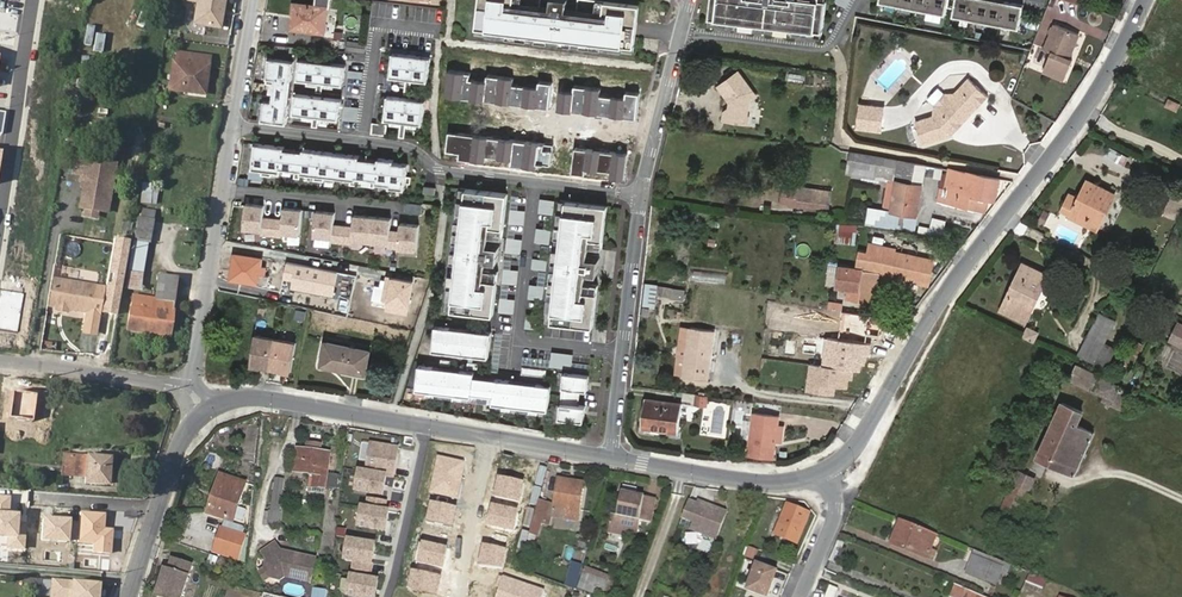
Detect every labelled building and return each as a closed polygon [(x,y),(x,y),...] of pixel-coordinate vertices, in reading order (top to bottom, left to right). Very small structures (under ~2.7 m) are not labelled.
[(184,3),(195,5),(192,25),(220,30),(225,0),(184,0),(184,3)] [(291,27),(324,31),(327,4),(294,0),(291,27)] [(475,32),(634,49),(639,2),(619,0),(577,0),(576,9),(571,8),(566,7),(567,0),(550,0),(550,5),(545,5),(540,4),(540,0),(479,0),(475,32)] [(711,21),(824,35),(828,0),(713,0),(711,21)] [(947,11),(949,4),(956,6),(954,13),(1020,26),(1025,5),(1003,0),(895,0),(947,11)] [(911,18),(937,20),(938,12),(912,10),(911,18)] [(1048,71),(1067,29),(1056,24),(1047,47),(1053,50),(1045,70),(1048,71)] [(1079,33),(1067,29),(1048,71),(1065,78),(1073,60),(1070,58),(1079,33)] [(367,51),(368,40),(349,38),(348,49),(367,51)] [(403,76),(420,78),(423,54),(385,50),(382,74),(398,75),(396,91),(402,91),(403,76)] [(176,51),(171,87),(191,89),(192,84),(205,86),(209,55),(176,51)] [(287,121),(294,59),(269,56),(266,81),(275,82),(273,93),(264,92),(261,118),(287,121)] [(323,80),(344,83),(346,63),(300,57),(297,77),(318,80),(316,91),(322,92),(323,80)] [(740,66),(720,81),(732,97),(732,104),(727,107),(726,116),(751,119),(752,112),(746,105),(747,99),(758,90),(740,66)] [(804,69),(788,67),(788,75),(803,77),(804,69)] [(471,73),(449,70),(445,95),(550,110),(553,84),(540,82),(539,87),(514,84),(514,78),(486,74),(485,81),(470,79),(471,73)] [(995,93),(974,73),(960,87),(942,104),(945,110),(940,111),(921,119),(928,142),(956,130),(995,93)] [(574,92),(559,90),(556,109),(638,120),(642,95),(628,93),(628,98),(602,95),(603,89),(575,85),(574,92)] [(947,86),(936,100),(940,111),(945,110),(942,104),(960,87),(947,86)] [(295,91),(293,111),(313,114),(312,125),(317,126),(319,114),(340,117),(342,97),(295,91)] [(415,120),(418,97),(379,93),(377,116),(393,118),(391,134),(397,134),(398,119),(415,120)] [(1167,98),(1164,106),(1175,111),(1178,104),(1167,98)] [(885,106),(861,103),(857,127),(882,131),(885,106)] [(356,122),(358,106),(343,105),(342,120),(356,122)] [(386,133),(388,122),(373,120),(372,131),(386,133)] [(93,131),(68,129),(67,138),(92,141),(93,131)] [(447,150),(460,152),(459,158),(486,162),(487,155),(513,158),(512,164),(536,167),(537,160),(552,162),(555,144),(450,129),(447,150)] [(283,145),(253,141),(251,165),(261,166),(260,172),(270,173),(271,167),(280,169),(281,165),(294,167),(293,175),(298,175),(299,170),(313,172),(313,177),(322,178),(323,173),(349,176),(349,182),(359,183),(360,176),(370,177),(369,184),(374,185),(374,181),(388,183),(388,185),(403,187),(404,181),(409,181),(409,175),(405,174),(406,163),(393,161),(393,159),(378,157),(377,159),(351,155),(352,154),(302,147),(302,150),(283,147),(283,145)] [(1124,166),(1128,156),(1108,147),(1103,156),(1124,166)] [(99,201),(109,203),(117,155),(76,148),(73,164),(83,166),(82,173),(87,173),(82,198),(87,199),(99,201)] [(575,148),(572,172),(586,174),(587,168),(612,171),(611,176),(624,177),(626,154),(575,148)] [(885,156),(849,149),(847,163),(883,169),(885,156)] [(885,156),(883,169),(897,171),(899,158),(885,156)] [(926,162),(899,158),(897,171),(890,209),(917,213),(926,162)] [(995,199),(1000,175),(948,166),(944,184),(940,183),(938,198),(970,204),(972,195),(995,199)] [(1062,209),(1071,213),(1072,210),(1096,220),(1104,203),(1109,206),(1115,194),(1087,179),(1078,197),(1069,193),(1062,209)] [(798,203),(827,208),(830,189),(800,185),(798,203)] [(507,192),(460,187),(445,308),(493,313),(498,270),(484,268),(485,260),(497,261),(499,245),(487,244),(488,235),(502,237),(507,192)] [(538,198),(537,213),(552,214),(554,199),(538,198)] [(99,201),(87,199),(86,207),(98,209),(99,201)] [(561,199),(545,321),(592,327),(598,285),(584,283),(585,273),(597,274),(599,258),(587,256),(589,246),(601,248),(607,205),(561,199)] [(1072,210),(1071,213),(1070,216),(1098,229),(1109,206),(1104,203),(1096,220),(1072,210)] [(264,206),(246,204),(243,230),(300,237),(304,208),(284,206),(282,219),(263,217),(264,206)] [(523,224),(524,210),(511,209),(510,223),(523,224)] [(917,213),(890,209),(890,213),(888,212),(886,225),(894,226),(894,225),(915,228),(917,213)] [(336,212),(316,210),(312,241),(417,252),(420,226),(401,224),(401,233),(389,231),(390,218),(355,215),(353,227),(335,225),(336,212)] [(133,240),(146,242),(148,242),(153,217),(138,214),(133,240)] [(918,226),(917,233),(943,236),(945,219),(931,218),(930,227),(918,226)] [(226,239),(233,240),(235,222),(228,221),(226,239)] [(837,229),(837,240),(864,243),(865,232),(837,229)] [(507,252),(520,253),(521,238),(508,237),(507,252)] [(129,241),(113,239),(104,288),(99,313),(117,316),(129,241)] [(131,252),(144,254),(146,242),(133,240),(131,252)] [(847,298),(873,302),(878,275),(889,277),(888,282),(915,287),(917,281),(929,282),(934,259),(896,250),(896,247),(869,242),(868,254),(870,255),(869,267),(840,263),(837,287),(848,289),(847,298)] [(259,273),(261,265),(262,255),(235,251),(231,277),(268,283),(270,274),(266,274),(259,273)] [(140,273),(144,254),(131,252),(128,272),(140,273)] [(340,273),(286,262),(282,279),(292,281),(290,288),(335,297),(340,273)] [(1034,292),(1039,294),(1047,276),(1024,265),(1006,301),(1030,313),(1037,298),(1033,296),(1034,292)] [(503,282),(516,283),(517,269),(504,268),(503,282)] [(725,281),(726,274),(692,271),(692,278),(725,281)] [(133,296),(129,329),(169,334),(177,276),(156,274),(153,298),(133,296)] [(415,280),(388,276),(382,310),(409,314),(415,280)] [(68,310),(72,284),(52,281),(48,307),(57,309),(58,305),(66,306),(65,310),(68,310)] [(87,313),(91,286),(72,284),(68,310),(87,313)] [(528,284),(526,298),(541,300),(542,286),(528,284)] [(655,308),(657,285),(645,284),(643,307),(655,308)] [(672,294),(673,286),(661,284),(660,293),(672,294)] [(99,313),(104,288),(91,286),(87,313),(83,334),(95,337),(99,313)] [(686,288),(673,286),(672,294),(673,297),(684,299),(686,288)] [(498,311),(512,313),(514,299),(500,297),(498,311)] [(828,300),(827,309),(841,311),(842,302),(828,300)] [(1030,313),(1006,301),(1003,308),(1026,320),(1030,313)] [(768,306),(765,321),(783,324),(786,309),(768,306)] [(523,328),(538,329),(539,315),(524,313),(523,328)] [(1078,354),(1094,363),(1116,321),(1099,313),(1078,354)] [(1181,346),(1181,325),(1179,323),(1170,341),(1181,346)] [(435,324),(432,349),(487,356),(491,332),(435,324)] [(674,373),(683,374),(708,379),(714,329),(690,325),(681,324),(674,373)] [(1029,327),(1023,337),(1035,343),(1040,332),(1029,327)] [(269,365),(276,337),(255,333),(249,362),(269,365)] [(296,342),(276,337),(269,365),(289,370),(296,342)] [(872,343),(826,338),(823,364),(853,368),(869,370),(872,343)] [(1134,360),(1143,343),(1132,338),(1124,354),(1134,360)] [(325,341),(321,364),(365,373),(371,349),(325,341)] [(1181,373),(1181,372),(1181,354),(1177,350),(1168,365),(1181,373)] [(570,368),(572,353),(550,352),(549,367),(570,368)] [(851,387),(853,368),(823,364),(810,363),(807,391),(836,395),(837,386),(851,387)] [(545,410),(548,386),(471,376),(472,372),(417,365),(414,390),(469,397),(469,394),(491,396),(490,404),(545,410)] [(1110,404),(1120,409),(1127,392),(1097,377),(1098,375),(1076,365),(1070,379),(1102,395),(1112,400),(1110,404)] [(519,373),(543,377),(544,370),(520,366),(519,373)] [(587,374),(562,372),(557,418),(581,420),(583,406),(576,405),(578,389),(585,390),(587,374)] [(707,394),(695,393),(694,404),(706,405),(707,394)] [(679,432),(682,401),(645,395),(642,427),(679,432)] [(1112,400),(1102,395),(1100,399),(1110,404),(1112,400)] [(1082,412),(1062,403),(1036,458),(1073,473),(1093,433),(1076,424),(1082,412)] [(774,440),(775,425),(777,416),(753,411),(748,454),(772,457),(774,440)] [(784,426),(775,425),(774,440),(782,441),(784,426)] [(399,446),(369,441),(364,467),(356,466),(352,491),(366,493),(365,504),(359,503),(356,526),(384,531),(389,501),(381,499),(385,476),(394,477),(399,446)] [(309,485),(325,487),(330,452),(320,450),(321,445),(307,442),(306,448),(297,447),(294,471),(310,473),(309,485)] [(115,458),(70,454),(69,474),(84,475),(84,481),(108,484),(110,467),(115,468),(115,458)] [(464,462),(437,457),(430,493),(457,498),(464,462)] [(1033,478),(1018,471),(1012,484),(1025,490),(1028,491),(1033,478)] [(208,512),(223,517),(233,520),(246,482),(222,474),(208,512)] [(569,486),(570,479),(558,477),(554,508),(566,510),(565,518),(578,520),(583,488),(569,486)] [(270,509),(278,510),(280,479),(276,478),(271,505),(265,505),(264,511),(270,511),(270,509)] [(525,484),(500,478),(495,498),(520,504),(525,484)] [(584,481),(570,479),(569,486),(583,488),(584,481)] [(1001,509),(1014,516),(1025,490),(1012,484),(1001,509)] [(644,495),(623,491),(619,516),(611,514),(608,531),(628,535),(629,530),(638,532),(644,495)] [(0,496),(0,537),(6,537),(5,550),(23,551),(25,522),(17,522),(17,514),(9,514),(10,496),(0,496)] [(540,499),(534,520),(545,523),(550,502),(540,499)] [(716,539),(726,513),(698,502),(697,505),(688,501),(682,517),(694,522),(691,530),(716,539)] [(459,509),(430,503),(426,523),(455,529),(459,509)] [(811,513),(786,504),(780,523),(803,532),(811,513)] [(519,511),(493,506),(489,527),(514,532),(519,511)] [(77,543),(92,545),(91,552),(110,553),(112,530),(104,529),(105,514),(80,511),(79,522),(69,522),(70,519),(41,517),(39,540),(68,543),(68,541),(77,541),(77,543)] [(924,557),(934,533),(900,520),(890,543),(924,557)] [(798,544),(803,532),(780,523),(775,534),(798,544)] [(221,526),(217,539),(234,544),(235,542),(243,545),(247,534),(221,526)] [(346,536),(343,559),(351,561),(346,594),(363,596),(375,596),(378,577),(372,576),(378,541),(346,536)] [(243,546),(234,544),(217,539),(213,552),(222,554),(239,559),(243,546)] [(261,551),(263,554),(266,557),(264,568),(259,571),(265,581),(270,578),(281,580),(286,577),(311,583),(317,557),(281,548),(275,541),(269,545),(264,549),(261,551)] [(448,549),(422,543),(417,563),(444,569),(448,549)] [(508,549),(483,544),(479,564),(504,569),(508,549)] [(749,557),(752,548),(744,545),(741,553),(749,557)] [(966,571),(974,575),(980,559),(972,555),(966,571)] [(191,563),(173,557),(169,569),(165,567),(157,591),(176,596),(180,596),(191,563)] [(765,559),(763,564),(772,568),(774,563),(765,559)] [(980,559),(974,575),(992,582),(998,566),(980,559)] [(763,564),(756,561),(745,590),(766,596),(778,570),(772,568),(763,564)] [(609,574),(587,567),(582,582),(603,590),(609,574)] [(442,577),(412,571),(409,588),(439,594),(442,577)] [(1041,590),(1045,578),(1029,573),(1025,585),(1041,590)] [(52,596),(62,596),(98,596),(99,581),(54,577),(52,596)] [(504,577),(497,596),(543,596),(545,591),(504,577)] [(824,596),(834,596),(838,587),(830,583),(824,596)] [(952,596),(986,596),(956,584),(950,596),(952,596)]
